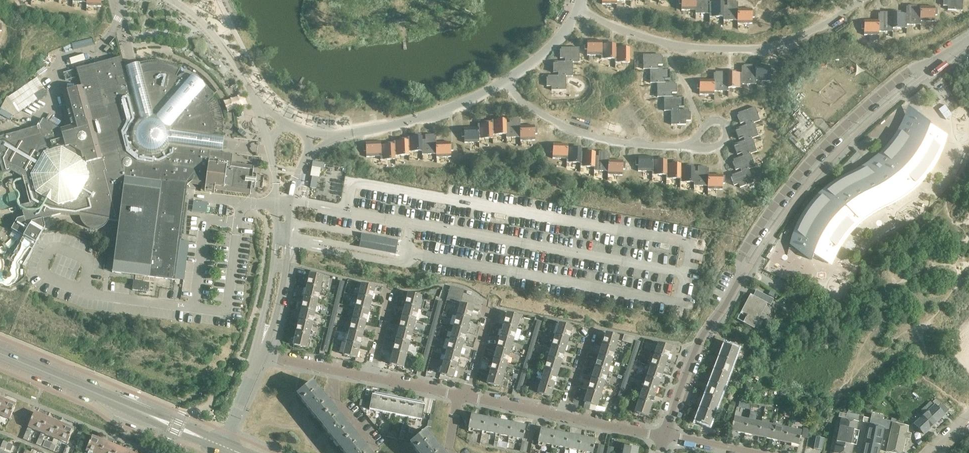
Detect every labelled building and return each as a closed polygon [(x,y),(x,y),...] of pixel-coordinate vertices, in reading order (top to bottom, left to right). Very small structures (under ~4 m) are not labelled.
[(695,10),(696,10),(695,0),(679,0),(679,4),(681,4),(682,10),(695,10)] [(696,10),(695,10),(695,14),(709,13),(709,14),(710,14),(710,3),(710,2),(710,1),(709,0),(695,0),(696,10)] [(723,17),(724,17),(723,6),(724,6),(724,2),(720,2),(720,0),(715,0),(715,2),(710,2),(710,3),(710,14),(709,14),(709,17),(723,17)] [(943,6),(948,6),(948,10),(962,10),(963,0),(943,0),(943,6)] [(723,6),(724,17),(723,17),(723,20),(738,20),(738,9),(738,8),(736,6),(736,1),(727,1),(727,6),(724,6),(723,6)] [(908,10),(906,12),(906,14),(906,25),(906,24),(920,25),(920,21),(920,10),(919,10),(920,10),(916,10),(916,5),(908,5),(908,10)] [(920,6),(920,10),(919,10),(920,10),(920,21),(934,21),(934,15),(937,15),(937,10),(934,10),(934,6),(920,6)] [(738,20),(738,24),(752,23),(752,17),(754,17),(754,13),(752,13),(752,9),(738,9),(738,20)] [(892,14),(891,17),(892,17),(892,28),(906,28),(906,25),(906,14),(906,12),(906,14),(900,14),(900,11),(896,11),(896,14),(892,14)] [(892,31),(892,28),(892,17),(891,17),(889,17),(889,12),(880,12),(880,17),(878,19),(878,21),(878,32),(878,31),(892,31)] [(878,35),(878,32),(878,21),(878,19),(878,20),(864,20),(864,24),(861,24),(861,29),(864,29),(864,35),(878,35)] [(73,43),(71,43),(73,49),(93,45),(92,38),(73,43)] [(587,55),(601,55),(602,55),(601,44),(602,44),(602,41),(587,41),(587,45),(585,45),(585,49),(587,49),(587,53),(587,55)] [(602,55),(601,55),(601,59),(615,59),(615,48),(616,48),(616,45),(612,45),(612,42),(607,42),(607,45),(602,45),(602,41),(602,44),(601,44),(602,55)] [(621,48),(616,48),(615,48),(615,59),(615,62),(630,63),(630,48),(626,48),(626,45),(621,45),(621,48)] [(564,58),(564,61),(565,62),(572,62),(579,62),(579,47),(567,48),(565,50),(560,50),(560,58),(564,58)] [(643,69),(650,69),(658,69),(658,68),(658,65),(663,65),(663,56),(658,56),(656,54),(643,55),(643,69)] [(0,136),(0,164),(2,171),(3,173),(11,171),(22,177),(24,183),(29,203),(21,206),(21,207),(25,223),(44,218),(60,214),(79,216),(81,220),(83,224),(86,227),(90,228),(95,229),(99,228),(103,227),(106,224),(108,220),(118,221),(112,270),(112,272),(135,275),(154,277),(172,280),(175,280),(186,190),(187,184),(205,186),(204,192),(214,193),(215,190),(250,194),(254,166),(231,163),(232,154),(220,153),(220,151),(222,152),(224,137),(213,136),(213,128),(213,121),(211,114),(208,107),(204,101),(206,99),(207,96),(207,93),(206,91),(204,88),(190,76),(188,75),(185,74),(182,74),(180,76),(178,78),(172,75),(165,73),(159,72),(153,72),(146,73),(144,73),(142,74),(139,63),(125,67),(126,71),(125,72),(121,57),(77,69),(78,76),(81,86),(62,92),(71,126),(60,129),(43,119),(39,126),(25,130),(0,136)] [(558,72),(558,76),(566,76),(572,76),(572,62),(565,62),(564,61),(560,62),(558,63),(553,64),(553,72),(558,72)] [(741,72),(741,73),(742,73),(742,84),(756,84),(756,81),(756,70),(755,70),(752,70),(752,65),(743,65),(743,70),(741,72)] [(756,70),(756,81),(770,81),(770,75),(772,75),(772,70),(770,70),(770,66),(755,66),(755,70),(756,70)] [(650,83),(657,83),(665,82),(665,79),(669,79),(669,70),(664,70),(662,68),(658,68),(658,69),(650,69),(650,83)] [(727,73),(727,76),(728,77),(728,88),(742,88),(742,84),(742,73),(741,73),(736,73),(736,71),(731,71),(731,73),(727,73)] [(714,79),(713,79),(713,80),(714,80),(713,91),(714,91),(728,91),(728,88),(728,77),(727,77),(727,76),(724,76),(724,72),(715,72),(715,77),(714,79)] [(566,76),(558,76),(553,76),(551,78),(546,78),(546,86),(551,86),(551,90),(566,90),(566,76)] [(0,110),(0,114),(9,119),(11,115),(12,116),(18,113),(37,99),(34,94),(35,94),(43,88),(44,88),(44,87),(37,77),(28,83),(8,97),(7,96),(0,109),(0,110)] [(713,80),(713,79),(699,80),(699,84),(697,84),(697,88),(699,88),(699,95),(714,94),(714,91),(713,91),(714,80),(713,80)] [(657,83),(657,97),(664,97),(664,96),(672,96),(672,93),(677,93),(676,84),(672,84),(670,82),(665,82),(657,83)] [(664,111),(671,111),(671,110),(679,110),(679,107),(683,106),(683,98),(678,98),(677,96),(672,96),(664,96),(664,97),(664,111)] [(755,128),(754,123),(759,121),(755,107),(743,111),(742,114),(737,115),(740,124),(745,122),(746,125),(753,123),(755,128)] [(671,110),(671,111),(671,125),(686,124),(685,121),(690,121),(690,112),(686,112),(684,110),(679,110),(671,110)] [(795,237),(794,241),(793,244),(792,247),(793,247),(793,246),(806,253),(804,254),(810,260),(813,256),(828,264),(829,260),(828,259),(837,249),(837,250),(839,247),(841,245),(843,242),(844,239),(846,237),(849,234),(852,230),(856,226),(858,224),(862,221),(863,221),(866,218),(869,217),(874,213),(877,212),(879,210),(882,209),(887,206),(890,204),(893,203),(897,201),(900,199),(903,197),(906,195),(909,193),(912,191),(917,185),(923,180),(920,178),(923,175),(925,172),(927,169),(929,166),(931,163),(933,160),(934,157),(936,154),(938,151),(939,147),(940,144),(941,141),(943,137),(943,134),(930,127),(932,125),(926,120),(923,123),(909,116),(909,115),(907,119),(908,120),(899,130),(898,131),(900,133),(891,143),(891,142),(890,143),(892,145),(883,155),(883,154),(882,155),(883,155),(878,159),(877,158),(871,164),(872,164),(869,166),(866,168),(863,170),(860,172),(857,173),(848,177),(845,179),(842,181),(839,183),(836,185),(833,187),(830,189),(827,191),(824,193),(822,196),(819,198),(817,201),(814,203),(812,206),(810,209),(808,212),(806,215),(804,218),(802,221),(801,224),(799,227),(798,231),(796,234),(795,237)] [(491,120),(492,123),(492,135),(493,135),(506,134),(506,123),(507,123),(506,119),(502,120),(502,117),(498,118),(498,120),(491,120)] [(506,134),(506,138),(520,137),(520,126),(520,124),(518,122),(518,118),(509,118),(509,123),(507,123),(506,123),(506,134)] [(478,124),(478,127),(478,128),(478,139),(479,139),(493,138),(493,135),(492,135),(492,123),(492,124),(488,124),(488,121),(484,122),(484,124),(478,124)] [(753,143),(754,143),(752,138),(758,136),(755,128),(753,123),(746,125),(741,127),(740,129),(736,131),(739,139),(743,138),(744,141),(752,138),(753,143)] [(520,137),(520,141),(535,140),(534,134),(537,134),(537,129),(534,129),(534,125),(520,126),(520,137)] [(479,139),(478,139),(478,128),(478,127),(464,128),(464,132),(462,132),(462,136),(464,136),(465,143),(479,142),(479,139)] [(407,137),(408,140),(408,152),(409,152),(409,151),(422,151),(423,151),(422,140),(423,140),(422,136),(418,137),(418,134),(413,134),(414,137),(407,137)] [(423,151),(422,151),(422,154),(436,154),(436,143),(436,141),(434,139),(434,134),(425,135),(425,140),(423,140),(422,140),(423,151)] [(394,141),(394,145),(394,156),(395,156),(395,159),(395,156),(409,155),(409,152),(408,152),(408,140),(408,141),(404,141),(404,138),(400,138),(400,141),(394,141)] [(752,159),(750,154),(757,151),(754,143),(753,143),(752,138),(744,141),(740,142),(739,145),(734,146),(737,155),(742,153),(743,156),(750,154),(752,159)] [(394,145),(391,145),(391,142),(386,143),(386,145),(380,146),(380,142),(366,142),(366,146),(364,146),(364,151),(366,151),(367,157),(381,156),(381,160),(395,159),(395,156),(394,156),(394,145)] [(436,154),(436,157),(451,157),(450,150),(453,150),(453,146),(450,146),(450,142),(436,143),(436,154)] [(567,148),(568,148),(568,144),(553,143),(553,147),(551,147),(551,152),(553,152),(552,156),(553,156),(553,158),(567,159),(567,148)] [(567,159),(566,162),(581,163),(581,152),(582,152),(582,149),(578,148),(578,146),(573,146),(573,148),(568,148),(567,148),(567,159)] [(580,166),(594,167),(595,156),(596,152),(591,152),(592,150),(587,150),(587,152),(582,152),(581,152),(581,163),(580,166)] [(599,156),(595,156),(594,167),(594,170),(608,171),(609,160),(609,158),(607,157),(608,152),(599,151),(599,156)] [(741,172),(749,169),(755,167),(752,159),(750,154),(743,156),(738,158),(737,160),(733,162),(736,170),(740,169),(741,172)] [(652,171),(652,160),(653,160),(653,157),(638,156),(638,160),(636,160),(636,165),(638,165),(638,171),(652,171)] [(652,171),(652,175),(666,175),(666,164),(667,164),(667,161),(663,161),(663,158),(658,158),(658,161),(653,160),(653,157),(653,160),(652,160),(652,171)] [(609,160),(608,171),(608,174),(622,175),(623,169),(625,169),(625,165),(623,165),(623,160),(609,160),(609,159),(609,158),(609,160)] [(313,161),(312,169),(314,169),(321,170),(321,169),(323,170),(325,164),(313,161)] [(666,175),(666,178),(680,178),(680,179),(680,167),(681,164),(677,164),(677,162),(672,162),(672,164),(667,164),(667,161),(667,164),(666,164),(666,175)] [(680,182),(694,182),(694,171),(694,168),(691,168),(691,165),(686,165),(686,167),(680,167),(680,179),(680,182)] [(694,171),(694,182),(694,186),(708,186),(708,175),(708,173),(706,171),(707,166),(698,166),(698,171),(695,171),(695,168),(694,168),(694,171)] [(312,169),(310,176),(312,176),(318,177),(319,178),(321,170),(314,169),(312,169)] [(753,183),(749,169),(741,172),(737,173),(735,176),(731,177),(734,186),(739,184),(740,188),(753,183)] [(708,175),(708,186),(708,189),(722,189),(722,183),(725,183),(725,179),(722,179),(722,175),(708,174),(708,173),(708,175)] [(312,176),(310,187),(316,188),(318,177),(312,176)] [(207,211),(207,200),(193,200),(192,210),(207,211)] [(25,223),(23,216),(17,217),(12,227),(13,228),(23,234),(24,234),(37,241),(46,227),(44,218),(25,223)] [(307,286),(320,289),(323,278),(310,275),(307,286)] [(149,292),(150,283),(133,281),(132,290),(149,292)] [(359,297),(371,300),(374,288),(362,285),(362,283),(358,282),(357,288),(361,289),(359,297)] [(305,298),(317,301),(320,289),(307,286),(305,298)] [(457,316),(469,319),(472,308),(460,304),(464,290),(450,286),(446,300),(456,303),(455,307),(459,309),(457,316)] [(756,290),(753,296),(750,294),(740,314),(746,316),(743,322),(754,328),(755,327),(759,329),(760,326),(762,323),(758,321),(759,318),(763,320),(767,318),(766,314),(762,312),(767,303),(770,305),(773,299),(756,290)] [(405,306),(418,309),(421,297),(408,294),(405,306)] [(371,300),(359,297),(356,308),(368,311),(371,300)] [(317,301),(305,298),(302,310),(315,313),(317,301)] [(415,321),(418,309),(405,306),(402,317),(415,321)] [(368,311),(356,308),(353,320),(366,323),(368,311)] [(315,313),(302,310),(299,322),(312,324),(315,313)] [(436,310),(432,322),(437,323),(440,311),(436,310)] [(503,325),(516,329),(519,317),(507,314),(503,325)] [(469,319),(457,316),(453,328),(466,331),(469,319)] [(412,332),(415,321),(402,317),(399,329),(412,332)] [(366,323),(353,320),(350,331),(363,334),(366,323)] [(312,324),(299,322),(296,333),(309,336),(312,324)] [(555,336),(568,339),(571,328),(559,324),(558,326),(555,336)] [(500,337),(513,341),(516,329),(503,325),(500,337)] [(466,331),(453,328),(450,339),(462,343),(466,331)] [(412,332),(399,329),(396,341),(409,344),(412,332)] [(363,334),(350,331),(347,343),(360,346),(363,334)] [(307,348),(309,336),(296,333),(294,345),(307,348)] [(602,345),(614,349),(618,337),(605,334),(602,345)] [(634,337),(624,335),(622,341),(632,344),(634,337)] [(551,347),(564,351),(568,339),(555,336),(551,347)] [(327,352),(330,339),(326,337),(322,351),(327,352)] [(513,341),(500,337),(497,348),(509,352),(512,344),(518,346),(519,343),(512,341),(513,341)] [(462,343),(450,339),(447,351),(459,354),(462,343)] [(535,342),(531,340),(527,352),(532,353),(535,342)] [(417,346),(409,344),(396,341),(393,352),(406,355),(407,348),(416,350),(417,346)] [(357,358),(360,346),(347,343),(344,355),(357,358)] [(750,343),(748,349),(758,353),(760,347),(750,343)] [(654,356),(666,360),(670,348),(658,344),(657,346),(654,356)] [(614,349),(602,345),(598,356),(611,360),(614,349)] [(720,357),(733,362),(738,349),(725,345),(720,357)] [(551,347),(548,358),(561,362),(564,351),(551,347)] [(509,352),(497,348),(493,360),(506,364),(509,352)] [(459,354),(447,351),(443,362),(456,366),(459,354)] [(403,367),(406,355),(393,352),(390,364),(403,367)] [(424,372),(428,357),(423,355),(419,370),(424,372)] [(595,368),(607,372),(611,360),(598,356),(595,368)] [(663,371),(666,360),(654,356),(650,367),(663,371)] [(733,362),(720,357),(715,370),(728,375),(733,362)] [(561,362),(548,358),(544,370),(557,374),(561,362)] [(630,359),(626,371),(630,373),(634,361),(630,359)] [(513,366),(506,364),(493,360),(490,372),(503,375),(505,367),(512,369),(513,366)] [(453,377),(456,366),(443,362),(440,374),(453,377)] [(525,377),(528,365),(524,364),(520,375),(525,377)] [(663,371),(650,367),(646,378),(659,383),(663,371)] [(607,372),(595,368),(591,379),(603,383),(607,372)] [(557,374),(544,370),(541,381),(553,385),(557,374)] [(715,370),(710,383),(723,388),(728,375),(715,370)] [(630,373),(626,371),(622,383),(626,384),(630,373)] [(499,387),(503,375),(490,372),(487,383),(499,387)] [(521,391),(525,377),(520,375),(516,390),(521,391)] [(659,383),(646,378),(642,390),(655,394),(659,383)] [(603,383),(591,379),(587,391),(600,395),(603,383)] [(550,397),(553,385),(541,381),(537,393),(550,397)] [(318,421),(333,409),(312,383),(297,396),(318,421)] [(626,384),(622,383),(618,394),(622,396),(626,384)] [(723,388),(710,383),(705,396),(718,401),(723,388)] [(655,394),(642,390),(638,401),(651,405),(655,394)] [(596,406),(600,395),(587,391),(584,402),(596,406)] [(382,412),(385,396),(374,393),(373,395),(372,395),(369,409),(382,412)] [(618,411),(622,396),(618,394),(613,409),(618,411)] [(395,414),(398,398),(385,396),(382,412),(395,414)] [(718,401),(705,396),(701,409),(714,413),(718,401)] [(411,401),(398,398),(395,414),(408,417),(411,401)] [(2,399),(0,405),(0,417),(1,416),(9,419),(15,405),(2,399)] [(936,399),(932,402),(931,401),(910,420),(924,435),(949,411),(942,403),(941,404),(936,399)] [(423,403),(411,401),(408,417),(421,420),(424,405),(422,405),(423,403)] [(647,417),(651,405),(638,401),(634,412),(647,417)] [(338,446),(354,434),(333,409),(318,421),(330,436),(338,446)] [(709,426),(714,413),(701,409),(696,421),(709,426)] [(833,452),(853,452),(854,446),(856,446),(859,431),(857,431),(859,422),(858,422),(859,415),(847,412),(846,414),(839,412),(838,417),(841,417),(833,452)] [(41,433),(47,418),(34,413),(23,439),(27,441),(30,435),(32,429),(41,433)] [(863,422),(867,423),(861,452),(880,452),(885,429),(889,430),(891,421),(883,420),(883,416),(872,413),(871,419),(864,417),(863,422)] [(472,429),(482,431),(485,418),(472,415),(469,428),(469,429),(469,431),(472,431),(472,429)] [(45,434),(54,438),(60,423),(47,418),(41,433),(36,444),(40,446),(45,434)] [(485,418),(482,431),(483,431),(482,434),(485,434),(485,432),(495,434),(498,420),(485,418)] [(745,434),(747,420),(734,418),(731,431),(745,434)] [(891,423),(892,423),(886,452),(888,452),(902,452),(905,439),(910,440),(911,434),(907,433),(908,427),(898,424),(899,420),(891,418),(891,423)] [(499,435),(509,437),(511,423),(498,420),(495,434),(496,434),(495,436),(499,437),(499,435)] [(761,423),(747,420),(745,434),(758,437),(761,423)] [(73,429),(60,423),(54,438),(67,443),(73,429)] [(525,426),(511,423),(509,437),(510,437),(509,439),(512,440),(513,438),(523,440),(525,426)] [(774,426),(761,423),(758,437),(771,439),(774,426)] [(784,442),(787,429),(774,426),(771,439),(784,442)] [(801,437),(808,439),(810,429),(803,428),(801,437)] [(552,445),(554,432),(541,429),(538,445),(541,446),(542,443),(552,445)] [(801,432),(787,429),(784,442),(798,445),(801,432)] [(425,432),(410,444),(417,452),(443,452),(425,432)] [(555,446),(565,448),(567,434),(554,432),(552,445),(551,448),(555,448),(555,446)] [(354,434),(338,446),(344,452),(369,452),(354,434)] [(568,449),(578,451),(580,437),(567,434),(565,448),(564,450),(565,450),(568,451),(568,449)] [(105,442),(92,437),(86,451),(90,452),(100,452),(105,442)] [(580,437),(578,451),(577,452),(581,452),(582,451),(589,452),(592,452),(594,440),(580,437)] [(817,437),(814,448),(821,450),(823,439),(817,437)] [(10,439),(8,443),(6,448),(10,450),(12,445),(15,440),(10,439)] [(45,440),(43,446),(49,449),(52,444),(52,443),(45,440)] [(520,451),(526,452),(528,442),(522,441),(520,451)] [(118,447),(105,442),(100,452),(116,452),(118,447)] [(55,448),(56,445),(52,444),(49,449),(49,450),(56,452),(63,452),(64,451),(57,448),(57,449),(55,448)]
